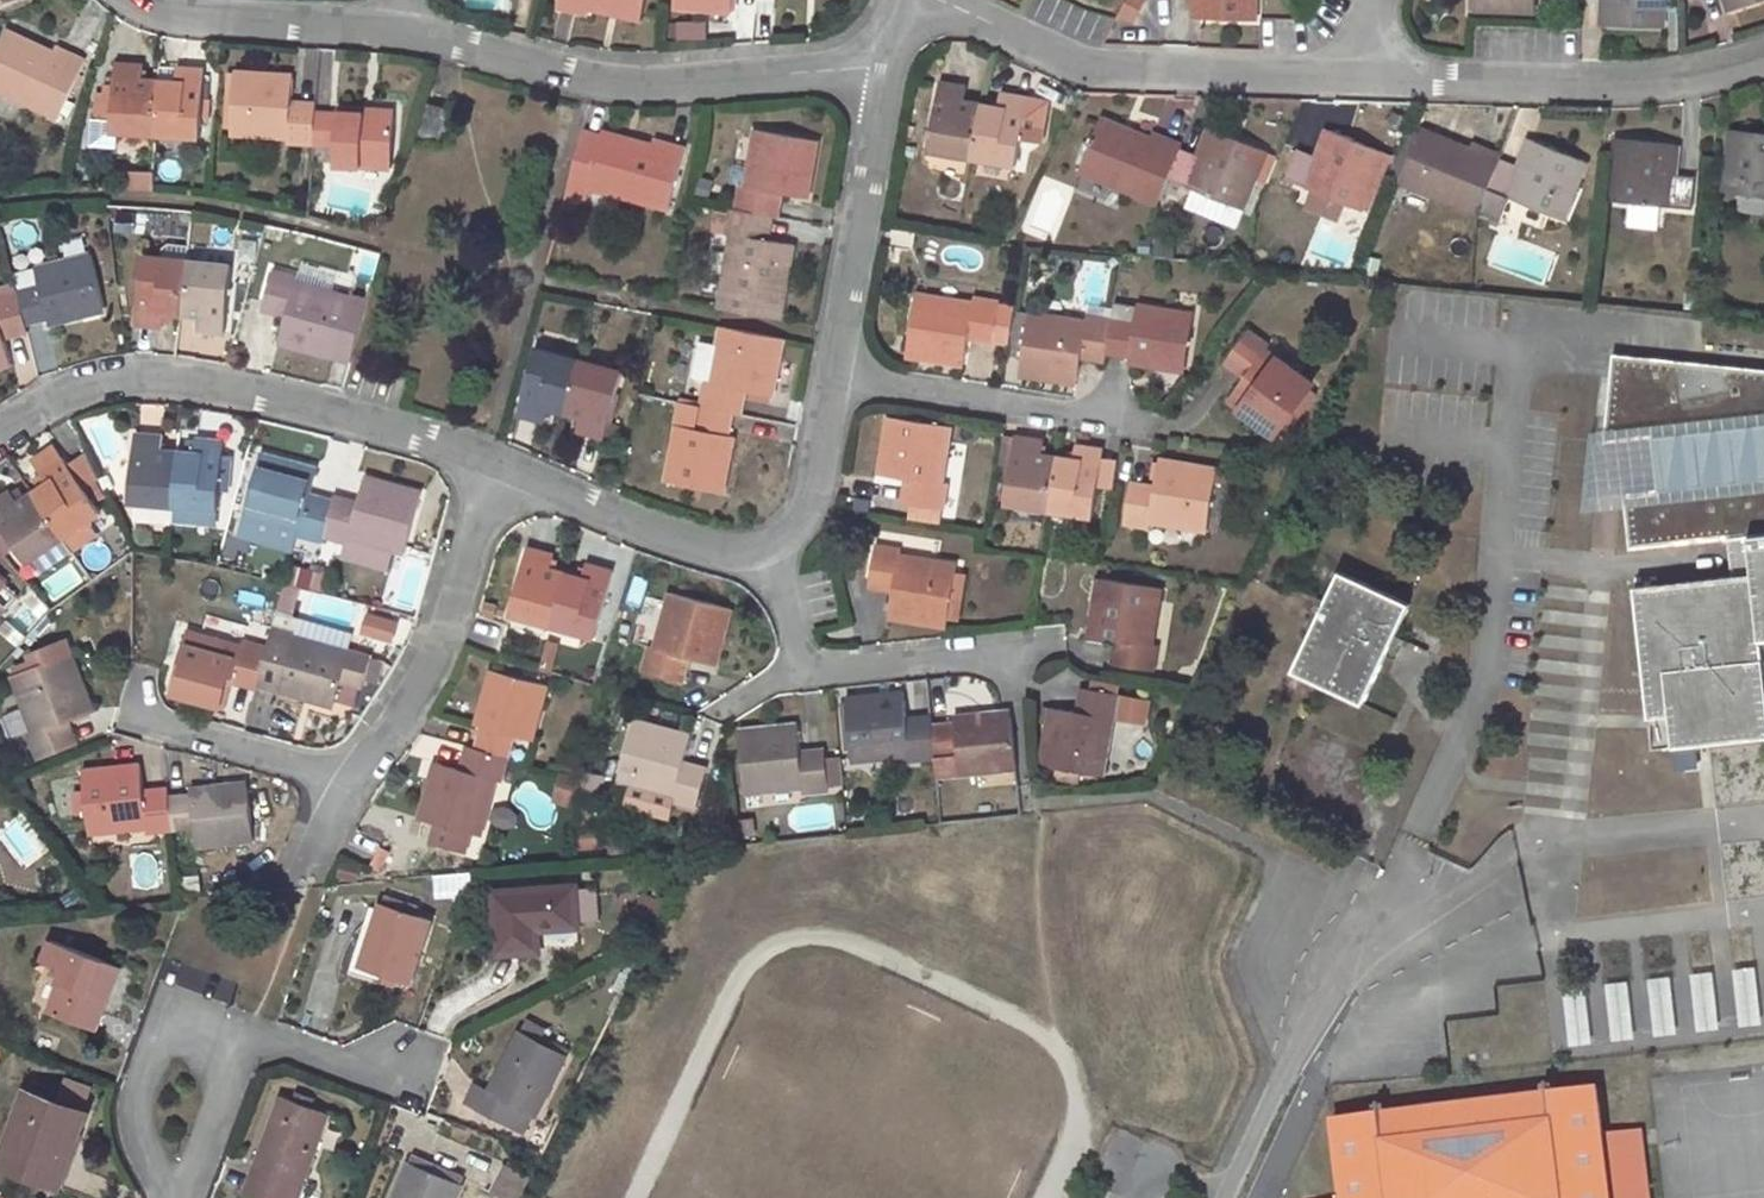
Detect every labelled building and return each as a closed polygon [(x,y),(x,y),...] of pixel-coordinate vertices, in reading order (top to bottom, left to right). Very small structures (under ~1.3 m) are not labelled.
[(556,7),(588,15),(589,9),(611,14),(613,8),(642,15),(645,0),(558,0),(556,7)] [(674,6),(731,12),(733,0),(674,0),(674,6)] [(1198,17),(1256,20),(1257,0),(1199,0),(1198,17)] [(1474,10),(1535,12),(1536,0),(1474,0),(1474,10)] [(1606,23),(1664,27),(1666,0),(1607,0),(1606,23)] [(1733,10),(1762,0),(1730,0),(1733,10)] [(613,8),(611,14),(640,21),(642,15),(613,8)] [(680,19),(680,38),(708,38),(708,20),(680,19)] [(6,30),(4,35),(31,48),(34,43),(6,30)] [(0,44),(0,90),(58,118),(86,61),(57,47),(53,53),(34,43),(31,48),(4,35),(0,44)] [(115,65),(110,130),(199,136),(204,70),(178,69),(177,83),(141,81),(142,66),(115,65)] [(395,117),(365,114),(366,109),(338,108),(338,114),(315,113),(290,111),(291,98),(293,76),(235,72),(231,133),(287,137),(287,142),(335,144),(334,164),(391,167),(395,117)] [(938,81),(927,149),(1015,163),(1018,144),(1026,106),(1027,98),(999,93),(996,106),(964,101),(966,87),(938,81)] [(291,98),(290,111),(315,113),(316,100),(291,98)] [(423,102),(414,133),(439,139),(447,109),(423,102)] [(1043,109),(1026,106),(1018,144),(1036,147),(1043,109)] [(1099,123),(1079,170),(1157,202),(1167,177),(1243,208),(1267,151),(1213,130),(1202,156),(1180,147),(1181,144),(1152,132),(1149,138),(1130,129),(1128,134),(1099,123)] [(1731,127),(1725,190),(1763,193),(1763,131),(1731,127)] [(732,234),(722,291),(783,302),(793,246),(770,241),(758,238),(762,214),(767,215),(772,191),(784,193),(806,198),(817,141),(756,128),(750,166),(746,185),(741,184),(736,210),(730,208),(726,232),(732,234)] [(602,130),(600,136),(630,145),(632,138),(602,130)] [(1298,148),(1285,178),(1309,189),(1303,206),(1353,226),(1373,179),(1384,153),(1384,152),(1330,130),(1318,156),(1298,148)] [(586,184),(668,207),(685,147),(654,138),(652,144),(632,138),(630,145),(600,136),(584,131),(566,194),(582,198),(586,184)] [(1419,133),(1398,180),(1477,213),(1478,210),(1499,218),(1509,197),(1563,219),(1587,160),(1533,138),(1521,166),(1499,158),(1500,153),(1472,142),(1470,147),(1449,139),(1446,143),(1419,133)] [(1694,175),(1671,174),(1674,143),(1616,137),(1610,200),(1690,208),(1694,175)] [(1381,183),(1392,156),(1384,153),(1373,179),(1381,183)] [(750,166),(733,163),(730,181),(741,184),(746,185),(750,166)] [(131,189),(154,189),(154,171),(131,170),(131,189)] [(772,191),(767,215),(774,217),(779,217),(784,193),(772,191)] [(762,214),(758,238),(770,241),(774,217),(767,215),(762,214)] [(77,318),(74,310),(103,304),(90,254),(34,268),(38,286),(16,292),(25,324),(47,318),(48,324),(77,318)] [(142,256),(136,324),(163,327),(166,312),(181,314),(187,261),(142,256)] [(187,261),(181,314),(196,315),(195,330),(225,333),(231,265),(187,261)] [(351,298),(296,281),(296,278),(273,270),(264,301),(288,308),(285,317),(279,342),(350,363),(373,282),(357,277),(351,298)] [(1,329),(25,324),(16,292),(0,296),(0,368),(10,366),(4,339),(1,329)] [(917,293),(907,355),(965,364),(969,338),(970,329),(994,333),(1001,301),(975,297),(974,303),(917,293)] [(264,301),(261,311),(285,317),(288,308),(264,301)] [(103,304),(74,310),(77,318),(105,310),(103,304)] [(1129,354),(1127,361),(1158,365),(1158,359),(1188,363),(1194,313),(1138,304),(1135,322),(1112,319),(1107,351),(1129,354)] [(1029,312),(1021,373),(1077,382),(1080,355),(1081,347),(1107,351),(1112,319),(1087,316),(1087,321),(1029,312)] [(25,324),(1,329),(4,339),(27,333),(25,324)] [(706,384),(701,407),(733,414),(737,390),(746,392),(773,397),(783,341),(722,328),(711,385),(706,384)] [(970,329),(969,338),(993,342),(994,333),(970,329)] [(1248,330),(1229,356),(1249,371),(1244,378),(1228,399),(1275,434),(1312,383),(1265,349),(1268,344),(1248,330)] [(1081,347),(1080,355),(1106,359),(1107,351),(1081,347)] [(535,348),(518,413),(545,421),(548,407),(564,412),(579,360),(535,348)] [(1614,352),(1605,442),(1655,437),(1660,489),(1625,492),(1630,547),(1729,538),(1733,576),(1635,586),(1650,717),(1670,714),(1674,747),(1763,735),(1763,660),(1761,637),(1763,637),(1763,367),(1614,352)] [(1229,356),(1224,363),(1244,378),(1249,371),(1229,356)] [(1158,359),(1158,365),(1187,370),(1188,363),(1158,359)] [(579,360),(564,412),(580,417),(576,430),(605,438),(622,372),(579,360)] [(737,390),(733,414),(742,416),(746,392),(737,390)] [(678,426),(667,484),(716,493),(722,464),(729,464),(734,436),(729,434),(733,414),(701,407),(697,429),(678,426)] [(889,416),(880,474),(907,477),(916,479),(913,504),(944,509),(948,484),(943,483),(951,425),(889,416)] [(135,436),(129,503),(173,506),(178,453),(163,452),(163,438),(135,436)] [(1015,436),(1006,502),(1051,509),(1059,456),(1042,453),(1043,440),(1015,436)] [(178,453),(173,506),(219,509),(224,443),(195,440),(194,455),(185,454),(178,453)] [(187,440),(185,454),(194,455),(195,440),(187,440)] [(54,445),(31,462),(39,473),(62,456),(54,445)] [(1059,456),(1051,509),(1093,516),(1103,449),(1076,445),(1073,459),(1059,456)] [(260,454),(243,516),(300,530),(299,536),(323,542),(324,537),(331,511),(308,505),(310,497),(317,469),(260,454)] [(39,490),(32,494),(63,538),(100,512),(93,502),(72,472),(62,456),(39,473),(46,484),(39,490)] [(1129,490),(1125,521),(1149,525),(1149,520),(1208,531),(1217,469),(1160,459),(1156,485),(1154,494),(1129,490)] [(82,464),(72,472),(93,502),(105,494),(82,464)] [(722,464),(716,493),(723,494),(729,464),(722,464)] [(39,473),(31,478),(39,490),(46,484),(39,473)] [(111,473),(102,477),(107,489),(117,486),(111,473)] [(907,477),(904,503),(913,504),(916,479),(907,477)] [(331,511),(324,537),(345,542),(347,537),(405,553),(422,492),(364,478),(358,503),(355,513),(332,506),(331,511)] [(1131,482),(1129,490),(1154,494),(1156,485),(1131,482)] [(19,487),(11,492),(19,503),(26,498),(19,487)] [(0,500),(0,526),(14,547),(26,564),(63,538),(32,494),(26,498),(19,503),(11,492),(0,500)] [(310,497),(308,505),(331,511),(332,506),(333,502),(310,497)] [(333,502),(332,506),(355,513),(358,503),(335,497),(333,502)] [(2,555),(14,547),(0,526),(0,552),(2,555)] [(894,591),(889,616),(948,626),(958,564),(900,555),(901,549),(875,545),(870,577),(896,581),(894,591)] [(527,547),(509,613),(552,625),(567,573),(550,568),(554,555),(527,547)] [(567,573),(552,625),(595,636),(613,571),(587,564),(582,576),(567,573)] [(54,599),(78,582),(67,566),(43,582),(54,599)] [(300,567),(297,586),(322,590),(325,571),(300,567)] [(1340,571),(1294,671),(1362,702),(1409,604),(1340,571)] [(1159,645),(1153,645),(1162,587),(1100,576),(1090,635),(1116,639),(1125,640),(1122,666),(1153,671),(1159,645)] [(870,577),(869,587),(894,591),(896,581),(870,577)] [(286,585),(282,596),(294,599),(298,587),(286,585)] [(650,647),(644,672),(673,680),(680,656),(690,659),(717,665),(732,608),(671,591),(657,648),(650,647)] [(282,596),(278,612),(290,616),(294,599),(282,596)] [(49,616),(31,597),(0,627),(0,628),(17,646),(49,616)] [(369,611),(363,633),(396,643),(403,621),(369,611)] [(278,612),(273,631),(292,637),(297,619),(290,616),(278,612)] [(268,648),(259,680),(279,686),(278,690),(307,698),(309,692),(336,700),(343,702),(349,681),(364,686),(370,656),(348,650),(353,634),(297,619),(292,637),(273,631),(268,648)] [(187,631),(170,692),(224,708),(232,682),(235,673),(259,680),(268,648),(244,640),(242,647),(187,631)] [(1116,639),(1112,664),(1122,666),(1125,640),(1116,639)] [(68,746),(59,723),(67,720),(93,711),(71,656),(69,657),(64,644),(30,655),(33,663),(35,668),(22,674),(13,677),(35,732),(29,734),(37,757),(68,746)] [(680,656),(673,680),(684,683),(690,659),(680,656)] [(33,663),(20,668),(22,674),(35,668),(33,663)] [(491,670),(484,698),(490,700),(497,671),(491,670)] [(482,726),(476,748),(508,757),(514,735),(533,741),(548,685),(497,671),(490,700),(484,698),(477,725),(482,726)] [(235,673),(232,682),(257,688),(259,680),(235,673)] [(1083,686),(1078,711),(1087,713),(1092,687),(1083,686)] [(1051,706),(1040,764),(1103,776),(1113,717),(1119,718),(1123,693),(1092,687),(1087,713),(1078,711),(1051,706)] [(309,692),(307,698),(335,706),(336,700),(309,692)] [(905,692),(847,695),(852,759),(910,753),(911,759),(935,757),(932,725),(908,727),(908,718),(905,692)] [(1011,711),(981,713),(982,719),(1011,717),(1011,711)] [(954,723),(932,725),(935,757),(937,775),(1016,769),(1011,717),(982,719),(981,713),(954,715),(954,723)] [(932,717),(908,718),(908,727),(932,725),(932,717)] [(706,777),(680,770),(683,761),(691,734),(636,718),(618,778),(673,795),(671,799),(698,807),(706,777)] [(67,720),(59,723),(68,746),(77,742),(67,720)] [(798,724),(740,730),(746,791),(805,786),(804,790),(829,789),(826,757),(802,759),(801,750),(798,724)] [(468,746),(462,768),(470,770),(476,748),(468,746)] [(435,761),(419,818),(446,826),(441,846),(474,855),(495,778),(502,779),(508,757),(476,748),(470,770),(462,768),(435,761)] [(825,748),(801,750),(802,759),(826,757),(825,748)] [(683,761),(680,770),(706,777),(708,768),(683,761)] [(141,766),(81,771),(88,833),(148,827),(148,833),(172,831),(169,798),(145,801),(144,791),(141,766)] [(587,770),(581,791),(598,797),(605,776),(587,770)] [(566,790),(562,803),(574,806),(581,780),(561,775),(558,787),(566,790)] [(248,786),(217,789),(217,794),(249,791),(248,786)] [(558,787),(554,801),(562,803),(566,790),(558,787)] [(168,789),(144,791),(145,801),(169,798),(168,789)] [(190,796),(169,798),(172,831),(194,829),(197,846),(254,841),(249,791),(217,794),(217,789),(191,792),(190,796)] [(358,885),(366,866),(346,857),(338,876),(358,885)] [(539,951),(537,930),(579,926),(575,885),(492,892),(498,955),(539,951)] [(382,904),(360,967),(409,982),(430,920),(382,904)] [(73,949),(49,1014),(96,1030),(108,1001),(101,998),(108,980),(115,983),(120,967),(73,949)] [(1741,1026),(1763,1025),(1763,1017),(1761,967),(1737,968),(1741,1026)] [(1694,972),(1697,1030),(1721,1028),(1718,970),(1694,972)] [(1640,978),(1644,1038),(1679,1036),(1675,976),(1640,978)] [(108,980),(101,998),(108,1001),(115,983),(108,980)] [(1567,986),(1570,1043),(1636,1040),(1632,982),(1567,986)] [(1680,1005),(1681,1032),(1697,1031),(1696,1004),(1680,1005)] [(472,1084),(464,1100),(511,1123),(518,1107),(532,1113),(535,1115),(564,1056),(519,1033),(489,1092),(472,1084)] [(1641,1133),(1602,1137),(1596,1090),(1333,1123),(1342,1197),(1649,1197),(1641,1133)] [(0,1156),(0,1165),(47,1182),(67,1133),(74,1136),(82,1112),(24,1092),(0,1156)] [(294,1092),(291,1100),(307,1105),(309,1098),(294,1092)] [(243,1193),(256,1197),(276,1197),(281,1186),(285,1177),(301,1184),(328,1113),(307,1105),(291,1100),(279,1096),(243,1193)] [(518,1107),(511,1123),(524,1129),(532,1113),(518,1107)] [(463,1185),(407,1162),(401,1178),(412,1183),(406,1197),(457,1197),(463,1185)] [(503,1166),(490,1192),(501,1197),(519,1197),(528,1179),(503,1166)] [(394,1195),(401,1197),(406,1197),(412,1183),(401,1178),(394,1195)] [(276,1197),(286,1197),(290,1189),(281,1186),(276,1197)]
